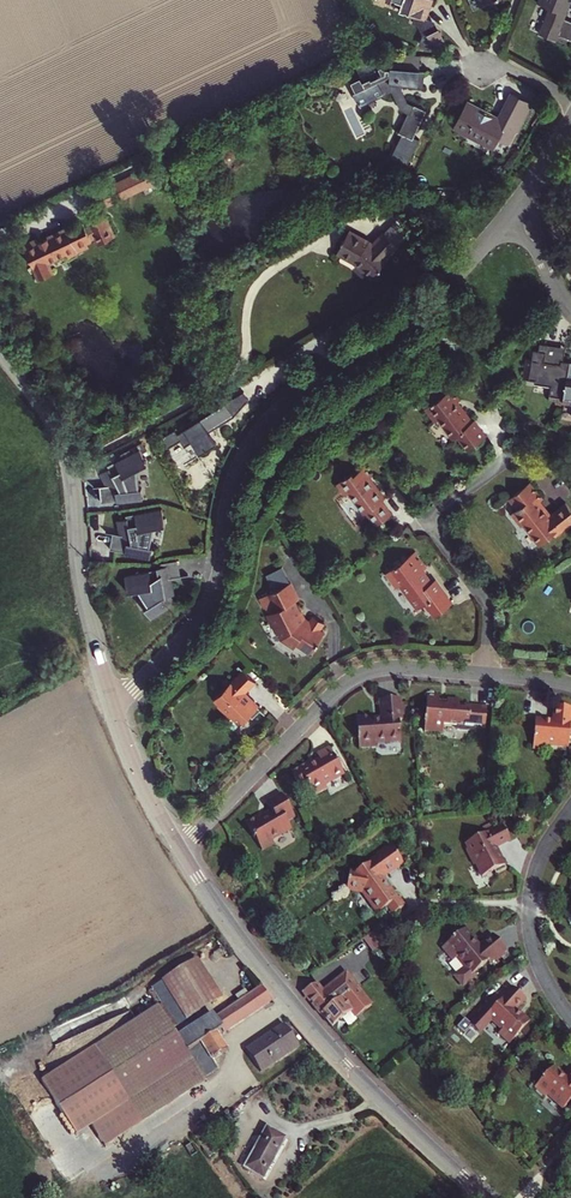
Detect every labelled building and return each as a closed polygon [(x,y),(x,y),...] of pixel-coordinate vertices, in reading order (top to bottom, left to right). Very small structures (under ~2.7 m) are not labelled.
[(415,18),(428,21),(429,19),(434,0),(389,0),(403,4),(400,13),(415,18)] [(541,4),(552,8),(546,23),(564,30),(560,40),(570,44),(570,41),(570,20),(568,19),(570,12),(570,0),(543,0),(541,4)] [(435,21),(429,19),(428,21),(415,18),(414,23),(420,25),(426,37),(440,31),(435,21)] [(440,31),(426,37),(430,45),(448,47),(440,31)] [(390,57),(391,67),(420,66),(419,55),(390,57)] [(384,64),(370,62),(355,70),(359,79),(353,82),(358,91),(366,87),(361,79),(385,67),(384,64)] [(357,92),(363,104),(395,89),(404,109),(414,114),(404,135),(416,141),(430,113),(418,107),(417,109),(409,105),(409,98),(405,97),(403,93),(403,87),(424,89),(425,73),(387,70),(385,67),(361,79),(366,87),(358,91),(357,92)] [(395,89),(363,104),(365,108),(395,93),(403,111),(411,115),(401,134),(404,135),(414,114),(404,109),(395,89)] [(483,110),(472,105),(470,110),(468,109),(459,128),(473,135),(474,132),(499,144),(503,135),(506,137),(506,139),(513,142),(520,129),(521,130),(532,107),(529,105),(530,102),(516,95),(502,123),(492,117),(490,113),(486,111),(482,112),(483,110)] [(94,196),(99,204),(144,182),(139,173),(94,196)] [(21,247),(37,280),(51,274),(46,263),(65,254),(67,260),(78,255),(77,253),(88,247),(87,244),(91,242),(90,239),(98,235),(92,222),(83,226),(83,224),(66,232),(65,229),(46,237),(47,239),(37,244),(36,240),(21,247)] [(373,246),(368,242),(349,231),(344,239),(340,241),(341,245),(337,252),(355,262),(371,279),(378,272),(382,272),(382,267),(389,261),(388,259),(399,248),(385,235),(373,246)] [(563,345),(546,342),(545,349),(540,348),(539,357),(533,356),(529,376),(541,378),(540,381),(556,384),(554,396),(562,397),(561,403),(567,404),(568,400),(570,383),(570,360),(568,360),(561,358),(563,345)] [(570,346),(563,345),(561,358),(568,360),(570,346)] [(181,429),(179,425),(166,432),(171,444),(185,436),(188,442),(196,437),(204,449),(220,439),(220,437),(218,438),(212,427),(238,412),(253,395),(247,387),(188,423),(189,425),(181,429)] [(468,448),(486,434),(474,419),(472,421),(456,401),(459,399),(451,388),(435,400),(434,400),(433,401),(434,402),(426,408),(436,421),(439,419),(453,438),(456,435),(458,434),(468,448)] [(467,449),(468,448),(458,434),(456,435),(467,449)] [(143,463),(153,458),(152,456),(154,456),(151,451),(150,452),(145,443),(113,460),(114,462),(105,467),(109,475),(114,473),(114,479),(111,479),(104,479),(106,495),(121,494),(121,496),(147,494),(146,482),(144,483),(143,463)] [(371,525),(388,513),(377,499),(380,497),(372,487),(370,488),(364,479),(367,476),(360,466),(349,474),(348,472),(343,476),(342,475),(340,477),(340,478),(332,483),(341,495),(345,492),(360,513),(362,512),(371,525)] [(570,521),(570,516),(562,504),(547,515),(537,501),(540,499),(527,482),(506,498),(514,509),(507,514),(516,526),(519,524),(534,544),(548,533),(550,536),(561,528),(570,521)] [(159,520),(170,518),(170,516),(171,516),(170,511),(169,511),(167,502),(131,509),(132,511),(121,513),(123,522),(128,521),(128,527),(117,525),(114,541),(130,544),(129,546),(155,551),(157,540),(155,540),(159,520)] [(561,528),(563,531),(570,524),(570,522),(570,521),(561,528)] [(432,581),(422,569),(423,568),(423,566),(423,564),(422,562),(414,551),(386,573),(397,587),(400,585),(418,608),(423,604),(425,602),(430,609),(435,616),(453,602),(435,579),(432,581)] [(175,571),(183,569),(181,553),(166,555),(166,560),(162,560),(162,563),(130,568),(133,584),(144,582),(154,599),(149,601),(155,612),(172,601),(171,599),(179,594),(175,588),(178,587),(175,571)] [(285,639),(297,647),(299,644),(313,653),(324,637),(320,635),(327,625),(315,617),(312,623),(307,620),(303,622),(299,614),(301,613),(296,603),(302,600),(294,583),(265,597),(270,607),(273,613),(269,615),(278,633),(282,631),(285,639)] [(255,718),(264,709),(248,693),(258,683),(244,670),(216,697),(222,703),(220,705),(232,717),(234,715),(243,723),(252,714),(255,718)] [(444,725),(454,726),(458,730),(462,730),(466,727),(477,728),(477,725),(485,726),(486,708),(459,707),(459,705),(460,701),(447,701),(447,702),(439,702),(439,697),(426,696),(425,721),(423,721),(423,724),(425,724),(424,732),(443,733),(444,725)] [(375,745),(400,743),(398,722),(401,722),(400,717),(400,714),(403,713),(403,705),(400,705),(399,701),(380,702),(381,721),(371,721),(371,717),(356,718),(358,751),(375,750),(375,745)] [(569,751),(570,737),(570,711),(554,709),(553,724),(535,722),(533,752),(548,753),(548,749),(569,751)] [(308,763),(291,772),(300,788),(307,785),(313,796),(327,788),(325,784),(344,774),(329,747),(317,754),(320,760),(309,766),(308,763)] [(285,821),(293,817),(282,796),(267,804),(272,814),(259,821),(257,818),(246,825),(253,836),(251,837),(253,840),(255,839),(261,851),(273,844),(271,840),(289,829),(285,821)] [(485,834),(468,843),(470,848),(468,849),(477,864),(478,863),(485,876),(496,870),(497,873),(508,868),(497,848),(511,841),(502,825),(497,828),(496,825),(484,831),(485,834)] [(403,862),(393,847),(390,850),(387,847),(376,854),(379,857),(375,860),(376,861),(373,864),(371,861),(356,872),(349,871),(347,890),(359,892),(362,890),(378,914),(388,907),(394,914),(406,906),(400,897),(397,899),(381,876),(386,872),(387,874),(403,862)] [(465,929),(441,949),(452,962),(457,958),(471,975),(488,962),(489,964),(494,960),(498,956),(500,958),(505,954),(503,952),(506,950),(493,935),(479,946),(465,929)] [(155,994),(179,1030),(221,1002),(198,966),(155,994)] [(314,984),(302,993),(302,994),(319,1014),(321,1016),(331,1028),(331,1029),(334,1026),(336,1028),(343,1023),(341,1021),(350,1013),(351,1013),(360,1014),(370,1006),(351,983),(355,979),(348,971),(327,989),(331,994),(326,998),(314,984)] [(511,1044),(530,1022),(516,1009),(525,999),(513,987),(510,990),(508,988),(493,1004),(496,1006),(487,1016),(502,1029),(499,1033),(511,1044)] [(180,1042),(201,1082),(215,1075),(212,1070),(216,1068),(214,1063),(226,1056),(219,1042),(279,1011),(269,999),(253,1007),(250,1001),(239,1007),(243,1013),(217,1026),(215,1024),(180,1042)] [(245,1060),(262,1084),(299,1059),(283,1036),(245,1060)] [(550,1067),(532,1087),(544,1097),(545,1095),(560,1108),(569,1098),(570,1100),(570,1072),(564,1079),(550,1067)] [(243,1177),(264,1186),(283,1144),(263,1135),(243,1177)]
